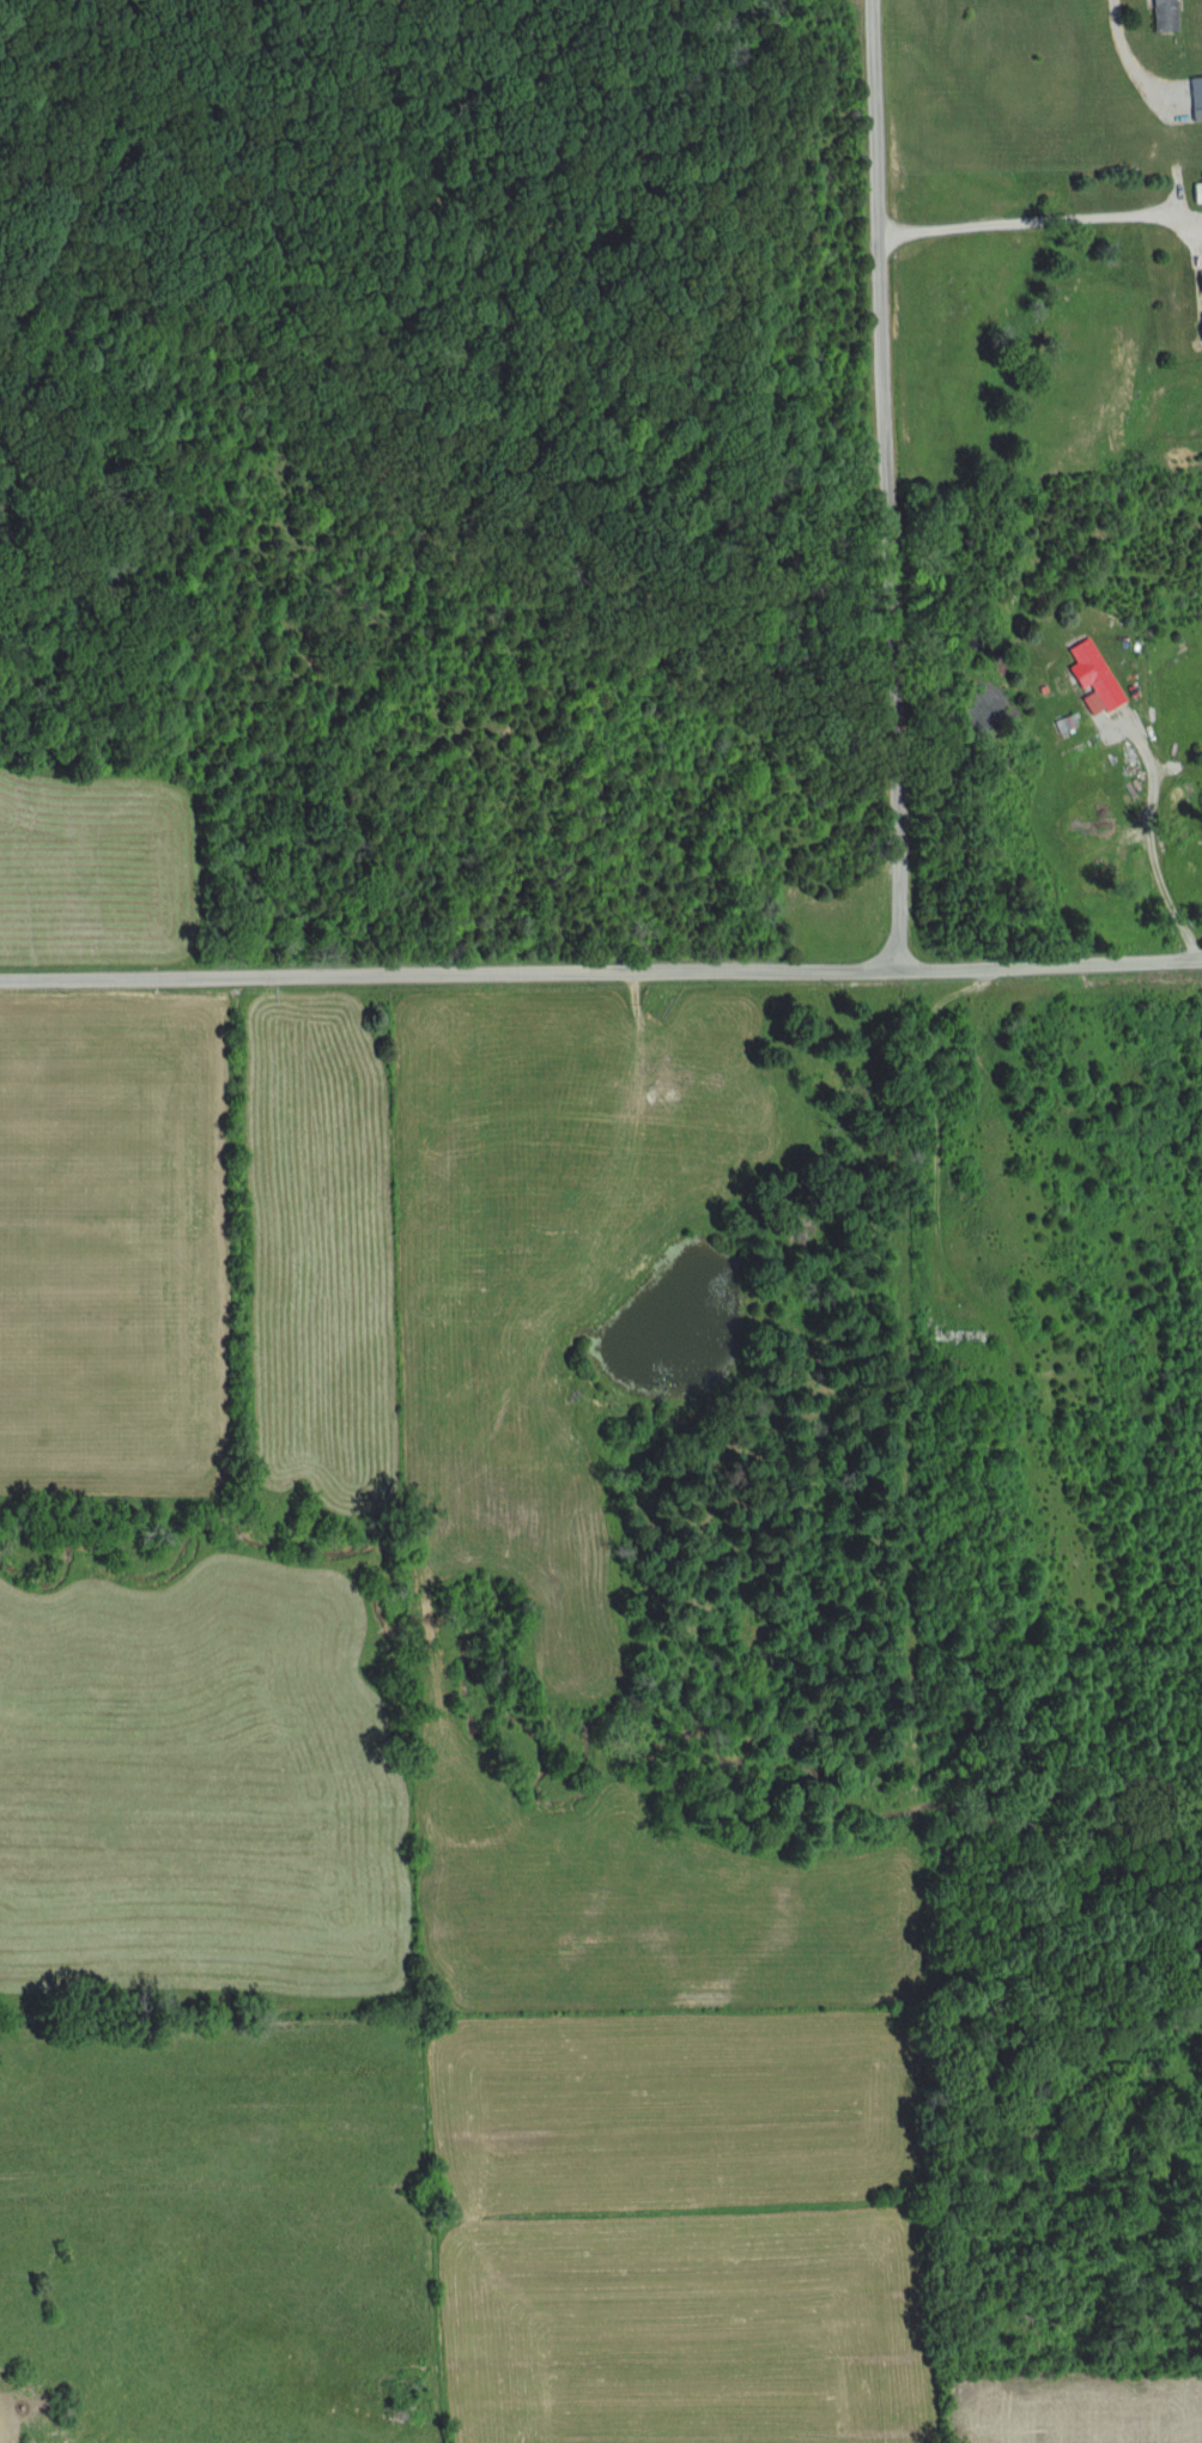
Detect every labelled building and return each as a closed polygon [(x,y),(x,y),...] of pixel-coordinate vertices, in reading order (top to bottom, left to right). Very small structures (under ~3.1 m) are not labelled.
[(1150,33),(1173,33),(1173,0),(1150,0),(1150,33)] [(1189,121),(1201,121),(1201,77),(1189,77),(1189,121)] [(1192,184),(1192,203),(1201,203),(1201,184),(1192,184)] [(1088,684),(1103,712),(1123,701),(1089,639),(1067,650),(1075,665),(1068,668),(1080,689),(1088,684)] [(984,1329),(930,1329),(930,1342),(984,1342),(984,1329)]
